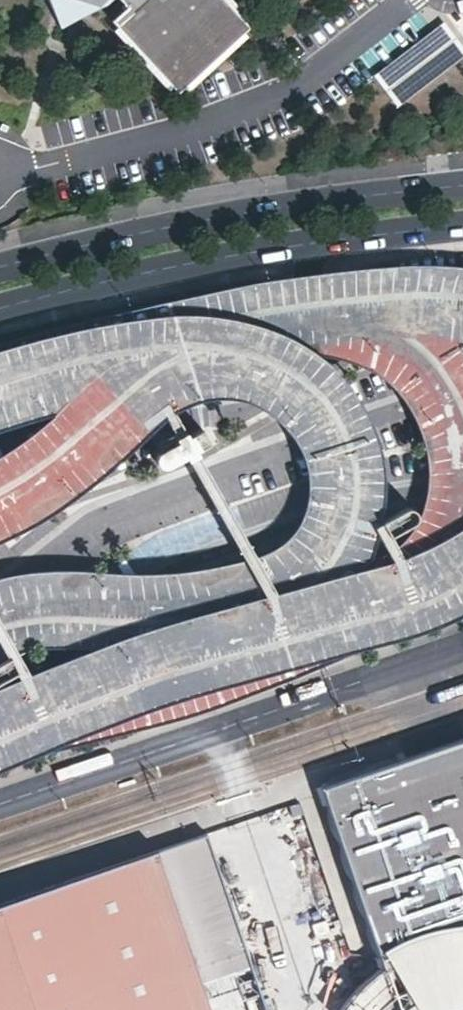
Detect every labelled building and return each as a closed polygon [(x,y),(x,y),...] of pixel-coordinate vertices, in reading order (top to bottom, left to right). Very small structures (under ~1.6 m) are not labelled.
[(137,10),(124,22),(178,83),(243,26),(219,0),(128,0),(137,10)] [(175,436),(177,440),(159,451),(156,454),(156,458),(157,461),(159,464),(164,465),(168,464),(186,455),(188,458),(193,455),(198,452),(196,448),(209,441),(201,427),(188,434),(186,430),(181,432),(175,436)] [(405,505),(381,520),(386,527),(390,534),(414,520),(417,517),(416,510),(411,505),(405,505)] [(17,669),(14,663),(9,654),(0,659),(0,679),(17,669)] [(436,739),(320,778),(330,811),(376,953),(379,962),(372,968),(358,980),(345,993),(336,1006),(334,1009),(462,1009),(462,730),(436,739)] [(207,833),(41,889),(0,903),(0,1009),(264,1009),(207,833)]
